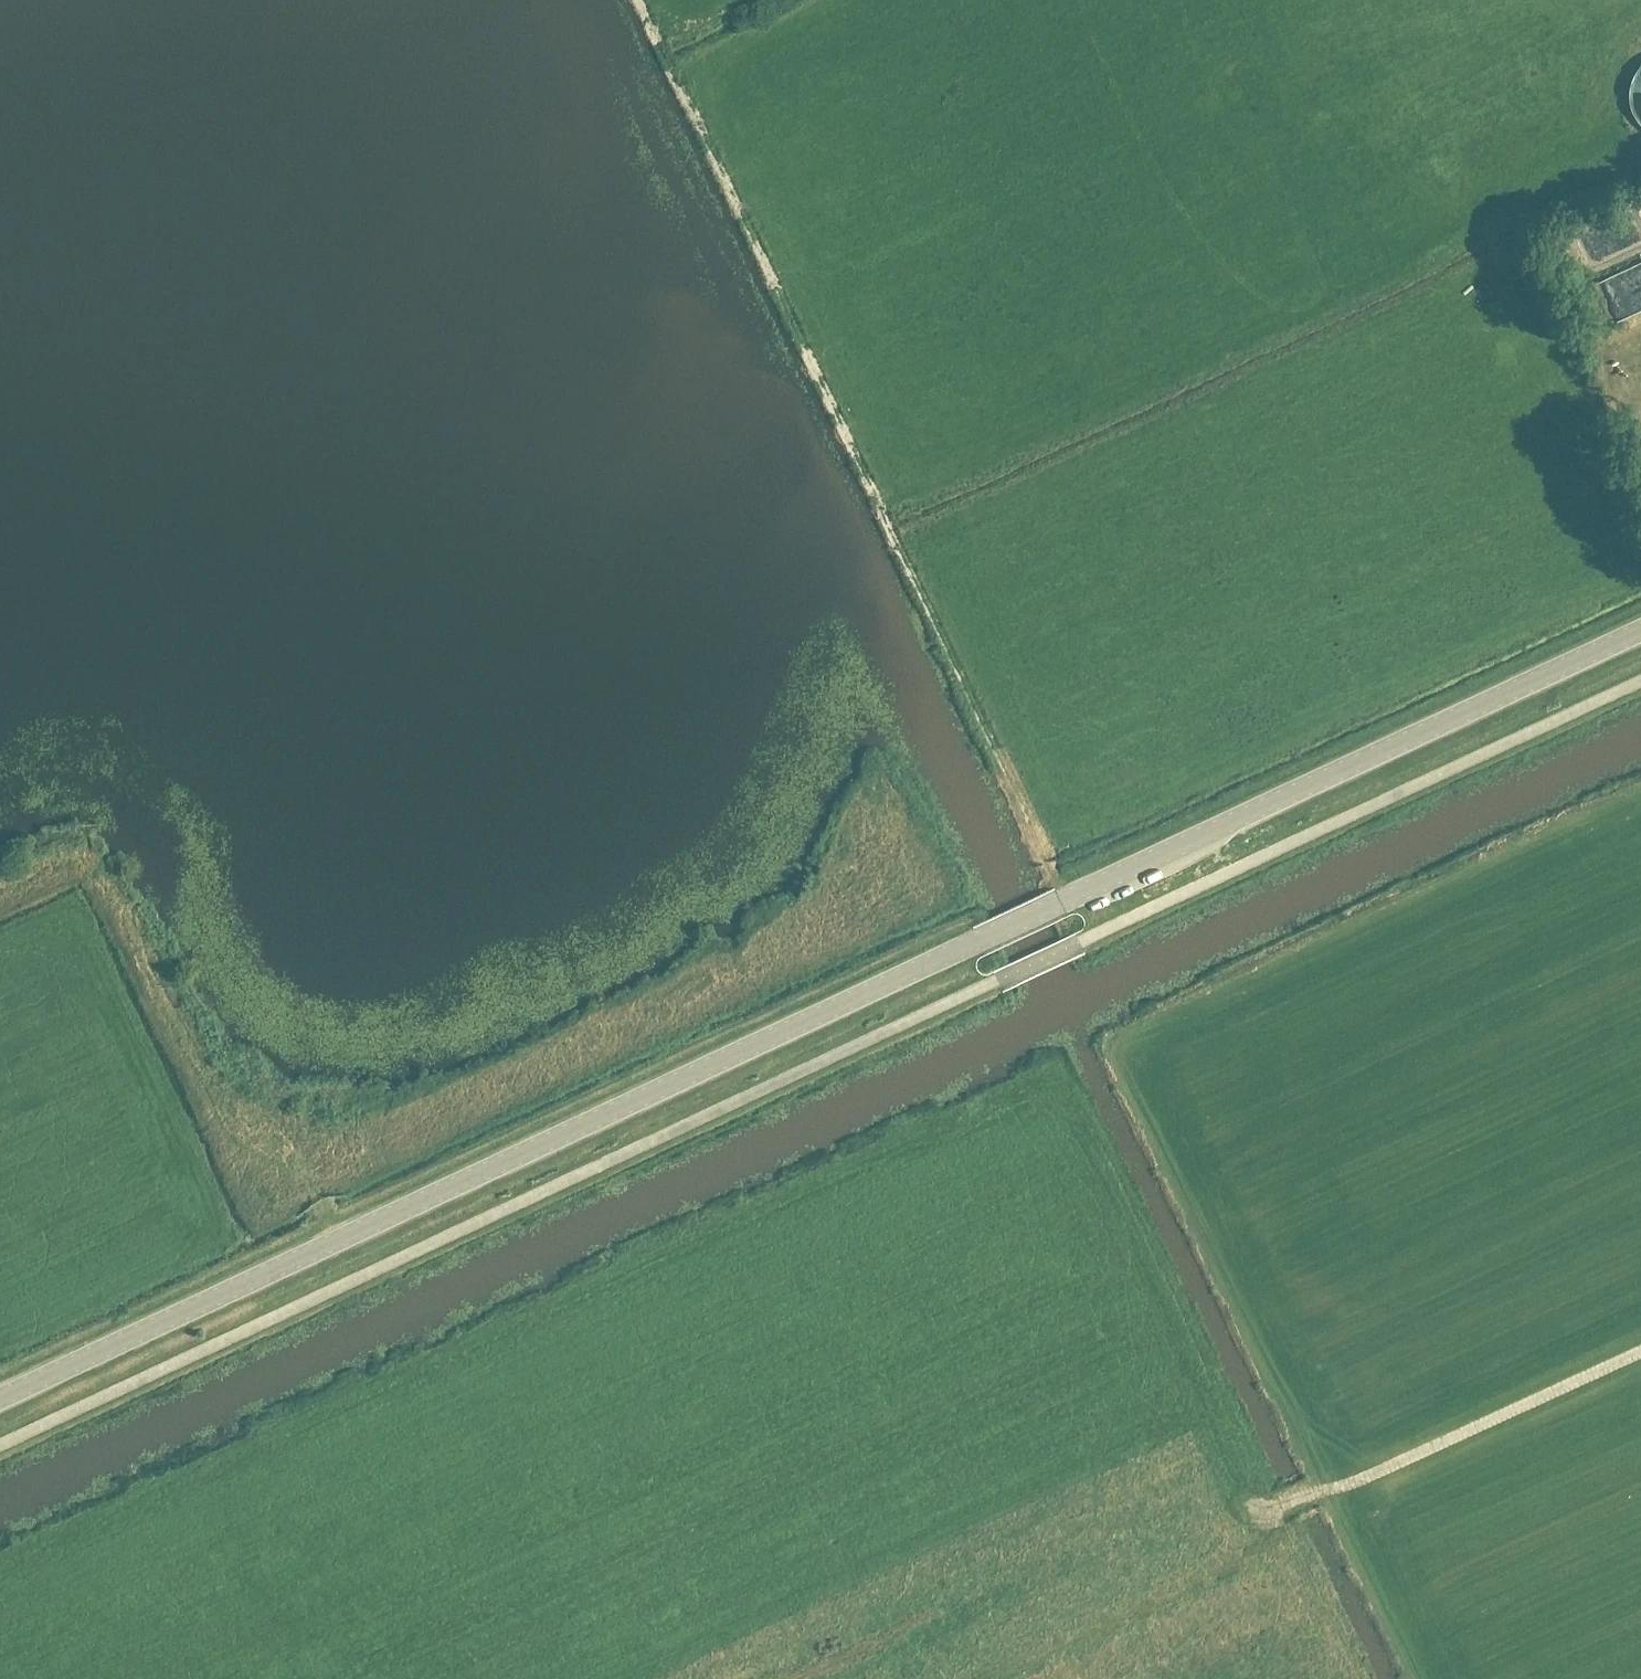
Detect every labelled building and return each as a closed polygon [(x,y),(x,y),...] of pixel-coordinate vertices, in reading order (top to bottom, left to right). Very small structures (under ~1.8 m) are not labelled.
[(1640,287),(1640,263),(1624,267),(1629,290),(1640,287)]
